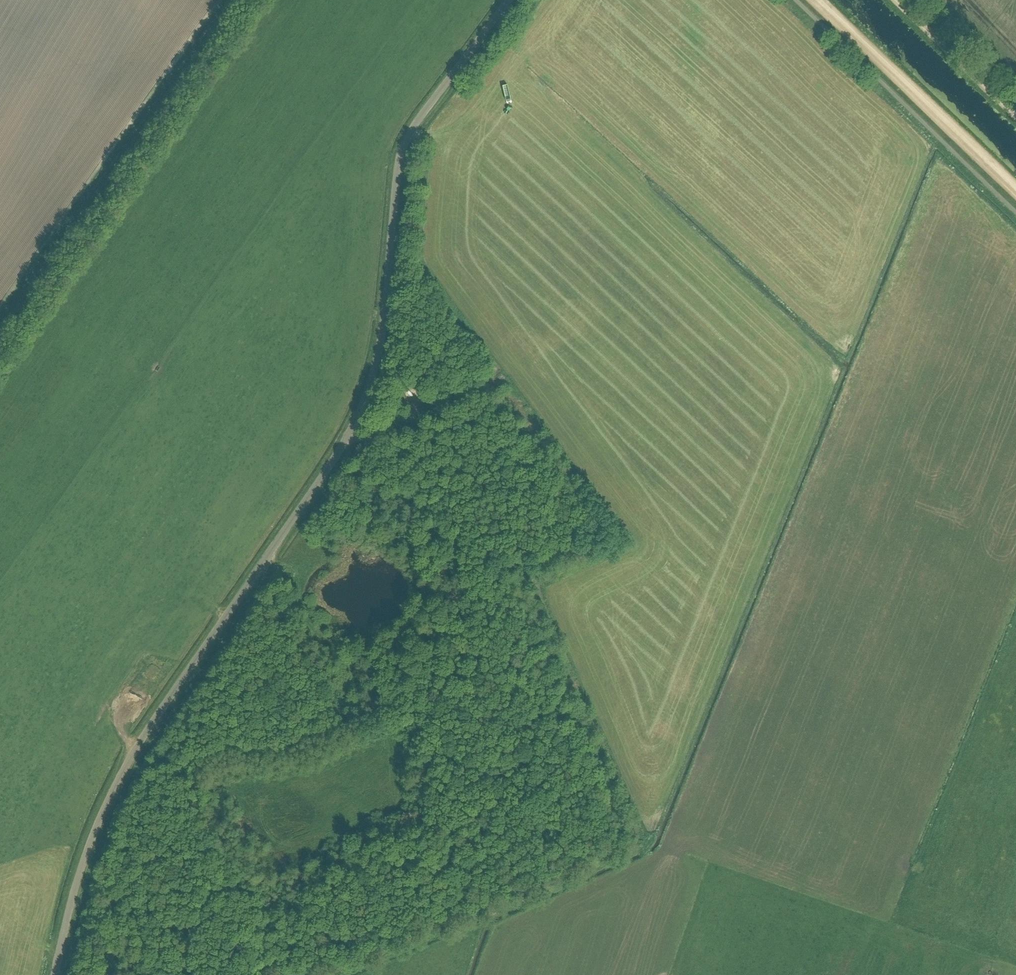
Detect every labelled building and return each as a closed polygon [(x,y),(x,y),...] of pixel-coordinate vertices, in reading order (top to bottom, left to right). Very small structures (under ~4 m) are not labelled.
[(409,392),(410,399),(419,397),(418,390),(409,392)] [(407,393),(401,395),(403,402),(410,399),(407,393)]
